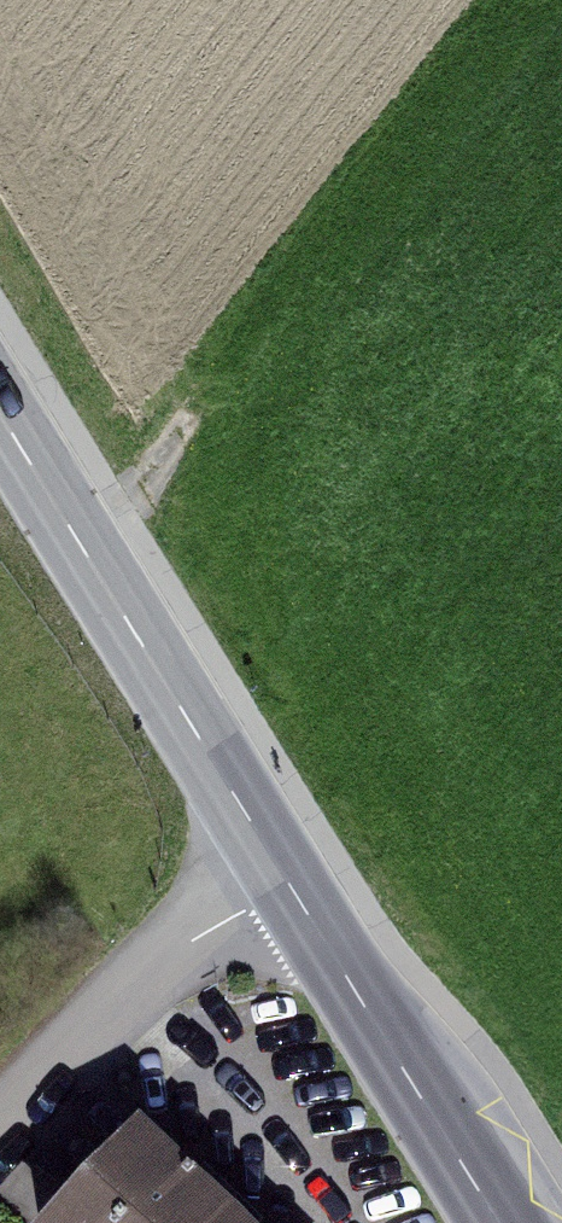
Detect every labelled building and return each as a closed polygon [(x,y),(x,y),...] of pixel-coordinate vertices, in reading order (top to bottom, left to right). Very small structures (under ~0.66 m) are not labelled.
[(126,1147),(55,1222),(207,1222),(126,1147)]
